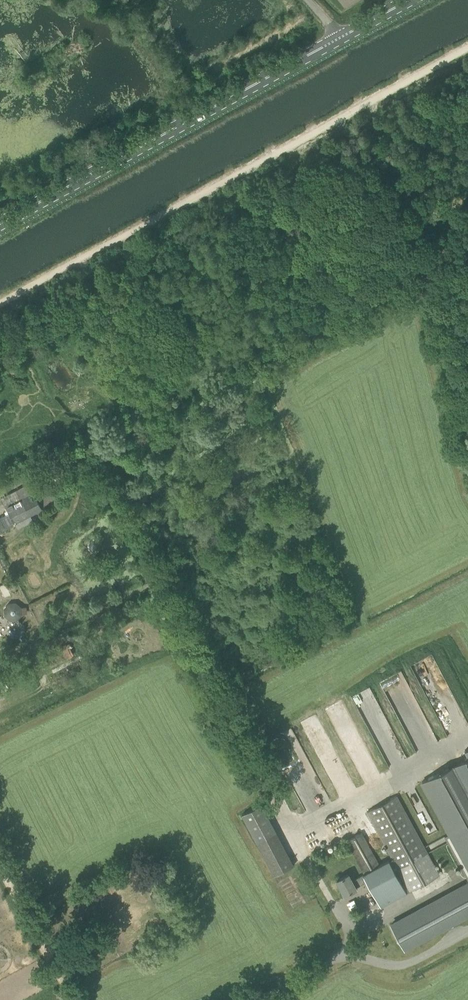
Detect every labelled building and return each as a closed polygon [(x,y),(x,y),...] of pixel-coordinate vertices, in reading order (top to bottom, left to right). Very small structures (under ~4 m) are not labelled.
[(42,508),(29,482),(1,496),(9,512),(0,516),(0,530),(42,508)] [(50,482),(33,490),(42,507),(59,499),(50,482)] [(21,606),(15,601),(8,602),(3,607),(4,615),(9,619),(17,619),(22,613),(27,613),(26,605),(21,606)] [(72,656),(71,654),(66,645),(45,656),(50,667),(72,656)] [(422,782),(450,833),(445,836),(467,880),(467,757),(422,782)] [(395,864),(392,866),(388,860),(379,865),(362,832),(346,841),(364,873),(363,874),(351,880),(348,874),(336,880),(344,895),(356,888),(355,888),(367,881),(381,906),(439,875),(396,796),(367,812),(395,864)] [(294,865),(275,831),(261,804),(242,814),(256,841),(274,876),(294,865)] [(391,925),(403,949),(467,914),(467,883),(391,925)]
